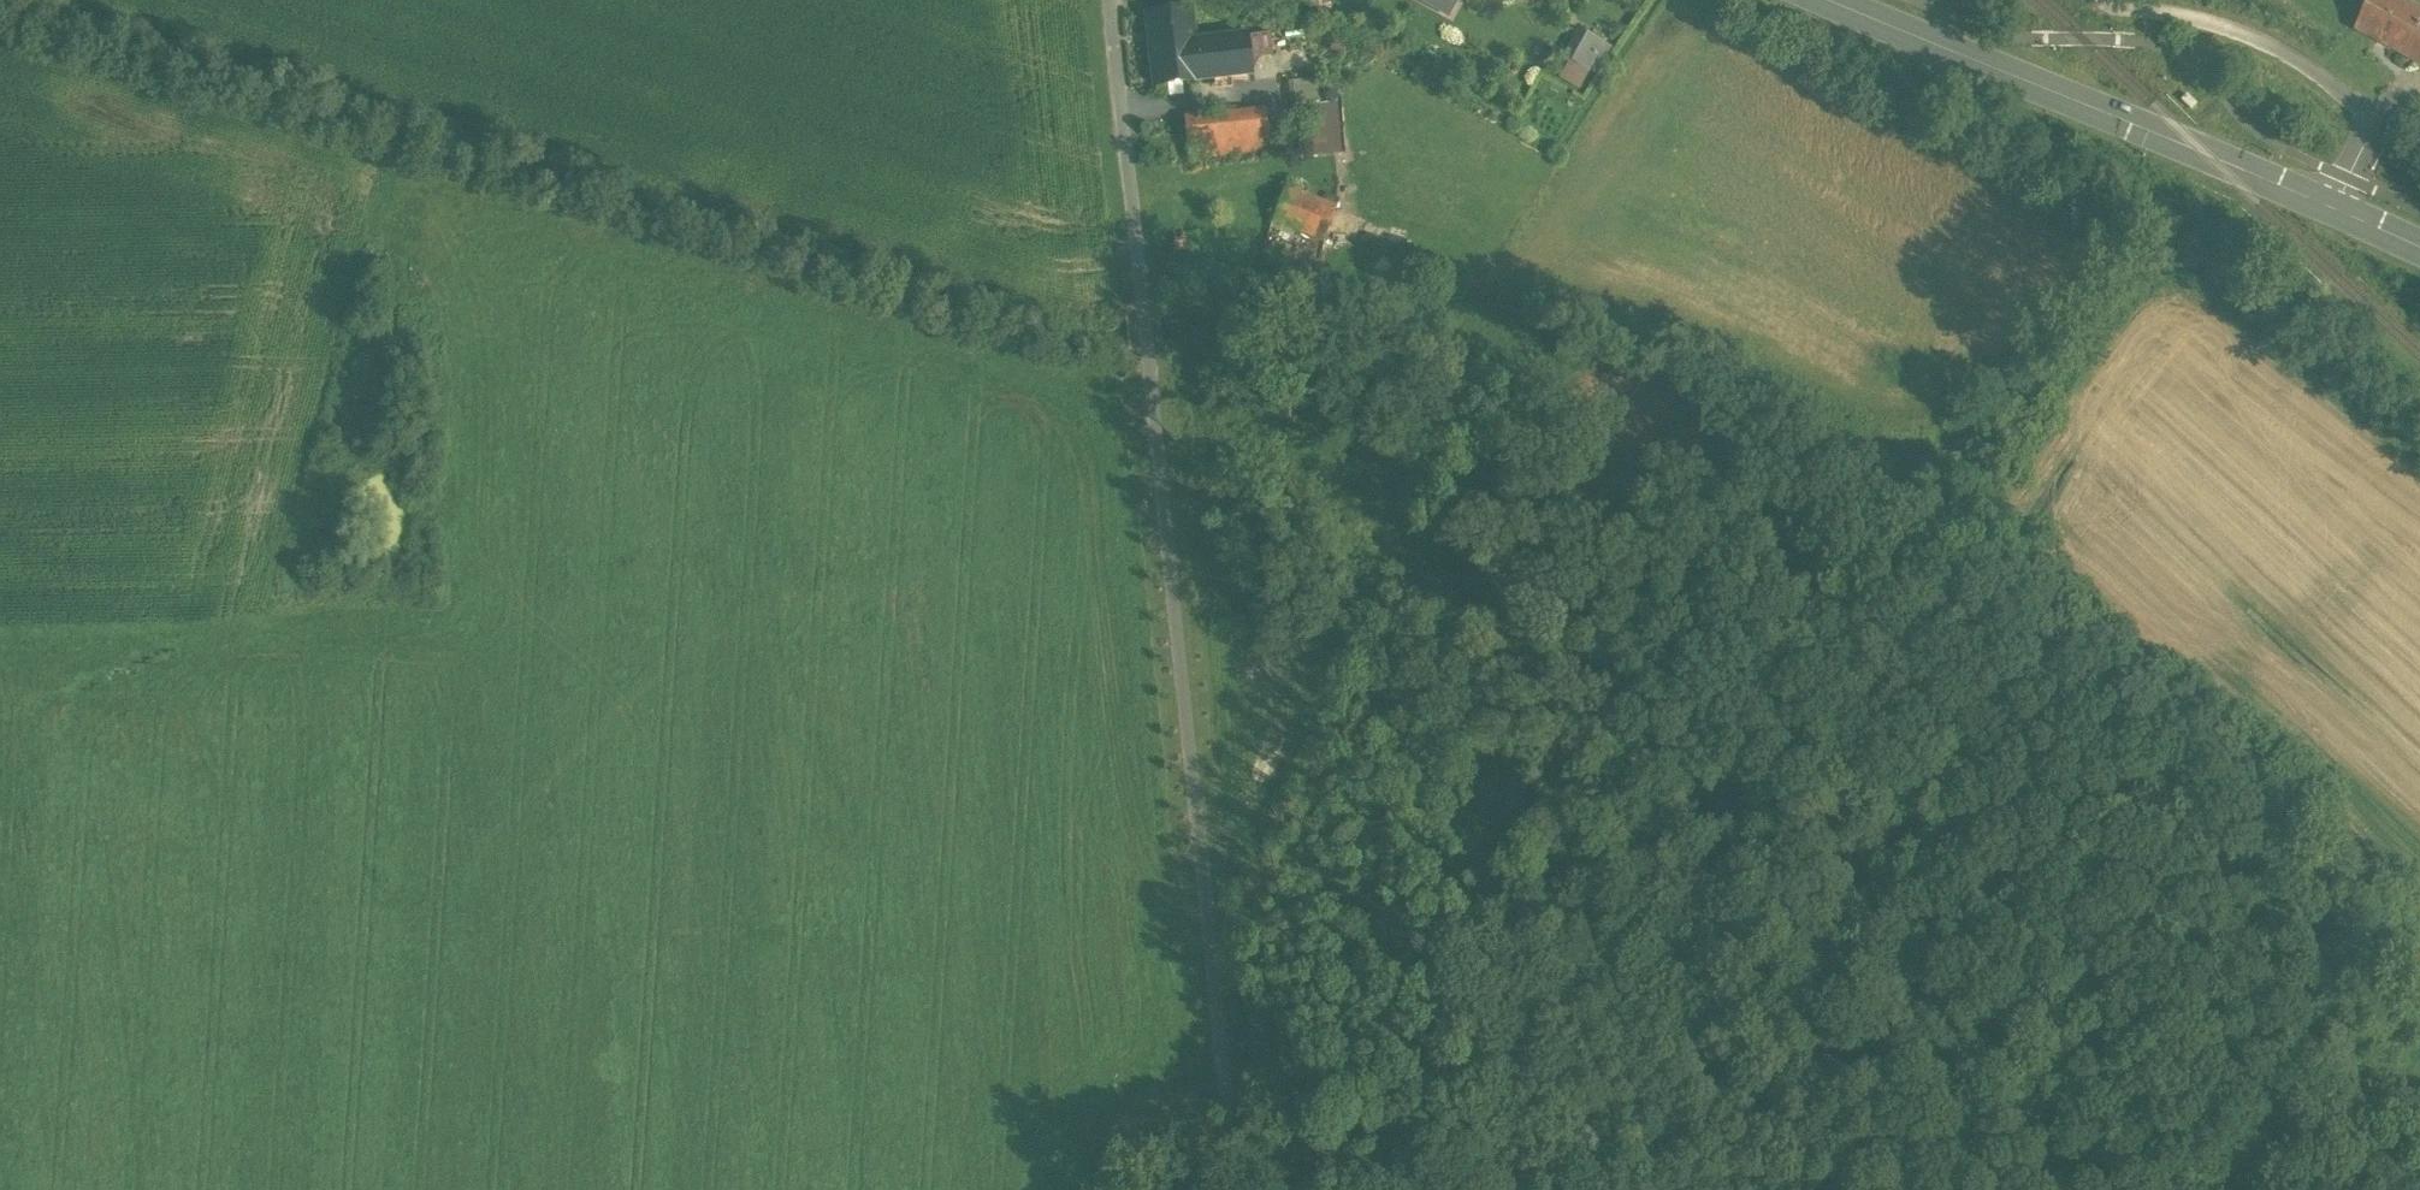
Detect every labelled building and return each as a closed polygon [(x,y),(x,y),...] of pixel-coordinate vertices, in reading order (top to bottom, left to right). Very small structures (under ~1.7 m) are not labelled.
[(2403,0),(2375,0),(2360,28),(2419,61),(2419,9),(2403,0)] [(1210,37),(1195,39),(1192,9),(1147,14),(1155,85),(1252,74),(1247,36),(1210,40),(1210,37)] [(1604,43),(1587,34),(1572,60),(1589,69),(1604,43)] [(1330,103),(1299,107),(1303,156),(1335,154),(1330,103)] [(1265,110),(1185,118),(1193,185),(1272,177),(1265,110)] [(1391,230),(1286,188),(1275,219),(1379,260),(1391,230)]
